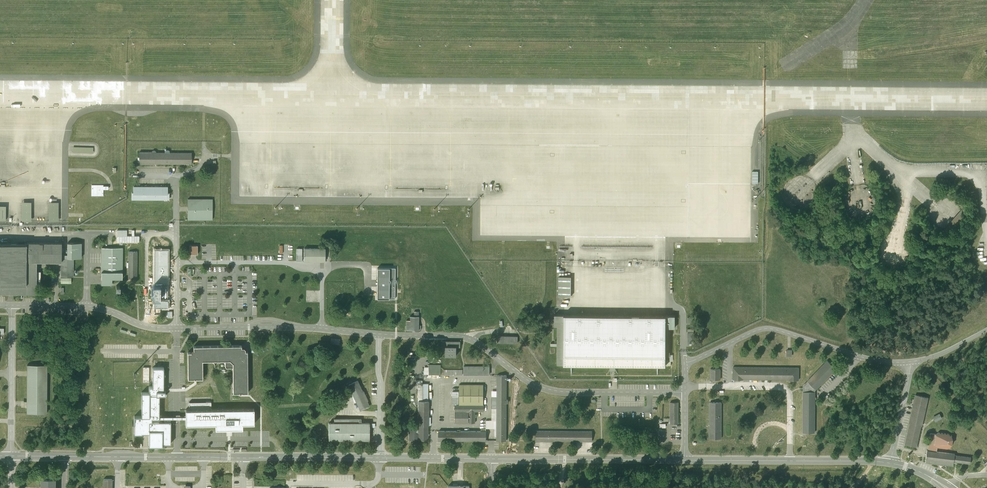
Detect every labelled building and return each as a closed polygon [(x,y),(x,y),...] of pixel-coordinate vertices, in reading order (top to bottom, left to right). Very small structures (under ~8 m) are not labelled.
[(151,152),(138,152),(138,164),(192,165),(192,156),(192,153),(169,153),(169,151),(165,151),(164,152),(164,153),(156,153),(155,151),(152,151),(151,152)] [(103,185),(91,185),(91,196),(103,196),(103,189),(103,186),(103,185)] [(138,186),(131,186),(131,193),(130,193),(130,201),(169,201),(168,199),(168,187),(138,186)] [(213,199),(188,199),(188,207),(187,212),(187,220),(213,220),(213,199)] [(31,202),(22,202),(22,221),(31,221),(31,202)] [(58,202),(49,202),(49,221),(58,221),(58,202)] [(24,293),(36,293),(36,287),(36,271),(36,269),(36,261),(40,261),(61,262),(61,255),(61,243),(25,242),(25,244),(0,243),(0,293),(24,293)] [(74,243),(67,243),(67,255),(67,258),(74,258),(81,258),(81,243),(74,243)] [(122,248),(101,248),(101,249),(101,284),(112,284),(112,279),(113,279),(122,279),(122,248)] [(325,248),(296,248),(296,261),(325,262),(325,248)] [(167,249),(154,249),(154,283),(167,283),(167,249)] [(137,252),(128,252),(128,278),(137,278),(137,252)] [(61,262),(61,277),(73,277),(74,258),(67,258),(67,255),(61,255),(61,262)] [(395,268),(377,268),(377,298),(395,299),(395,268)] [(569,277),(557,277),(557,297),(569,297),(569,277)] [(167,283),(154,283),(154,307),(167,307),(167,283)] [(410,320),(406,320),(406,329),(418,329),(418,311),(413,311),(413,315),(410,315),(410,320)] [(557,365),(563,365),(564,315),(554,315),(554,326),(557,326),(557,365)] [(665,315),(564,315),(563,365),(563,366),(570,366),(665,366),(665,357),(665,328),(665,315)] [(675,315),(665,315),(665,328),(670,328),(675,328),(675,315)] [(460,341),(442,341),(442,346),(445,346),(445,355),(456,356),(457,347),(460,347),(460,341)] [(188,352),(188,378),(195,378),(203,378),(202,360),(219,360),(225,360),(230,360),(233,363),(233,368),(233,393),(242,393),(248,393),(247,352),(245,352),(245,349),(244,348),(244,347),(241,347),(241,346),(193,346),(193,350),(192,350),(191,351),(191,352),(188,352)] [(827,360),(807,381),(816,389),(836,369),(827,360)] [(47,365),(27,365),(27,371),(27,407),(27,413),(47,413),(47,365)] [(163,367),(153,367),(153,386),(149,386),(149,392),(142,392),(141,416),(134,416),(134,420),(134,433),(149,433),(149,445),(162,445),(162,443),(170,443),(170,421),(151,421),(151,418),(159,418),(159,416),(159,396),(163,396),(165,394),(165,391),(165,390),(163,390),(163,367)] [(490,367),(463,367),(463,369),(463,374),(489,375),(490,367)] [(798,367),(733,367),(733,379),(798,380),(798,367)] [(720,369),(710,369),(710,379),(720,379),(720,369)] [(507,380),(506,375),(497,375),(496,441),(506,440),(507,380)] [(370,406),(358,380),(348,385),(360,411),(361,410),(370,406)] [(803,385),(803,391),(815,392),(816,389),(807,381),(803,385)] [(428,441),(429,384),(418,384),(417,441),(428,441)] [(485,386),(459,385),(459,403),(484,403),(485,386)] [(814,432),(815,392),(803,391),(802,432),(814,432)] [(915,395),(904,445),(917,447),(928,398),(915,395)] [(185,416),(185,418),(185,424),(215,424),(215,425),(215,429),(226,429),(229,429),(232,429),(242,429),(242,425),(242,424),(254,424),(254,409),(211,410),(211,402),(189,402),(189,409),(185,410),(185,416)] [(678,423),(678,402),(670,402),(670,422),(670,423),(678,423)] [(721,439),(721,402),(716,402),(715,402),(709,402),(709,439),(721,439)] [(469,414),(454,414),(454,423),(469,423),(469,414)] [(329,422),(329,440),(369,440),(369,423),(361,423),(334,422),(329,422)] [(592,431),(536,430),(535,441),(536,441),(552,441),(575,441),(576,441),(592,441),(592,431)] [(487,433),(437,432),(436,440),(441,440),(484,441),(487,441),(487,433)] [(936,434),(931,433),(930,434),(927,450),(937,451),(937,447),(950,448),(950,446),(952,445),(952,439),(951,437),(952,435),(950,435),(949,434),(938,433),(936,434)] [(937,451),(927,450),(926,463),(953,466),(954,462),(970,464),(971,457),(954,455),(955,454),(937,451)] [(40,477),(40,487),(56,487),(56,477),(55,477),(48,477),(40,477)]
